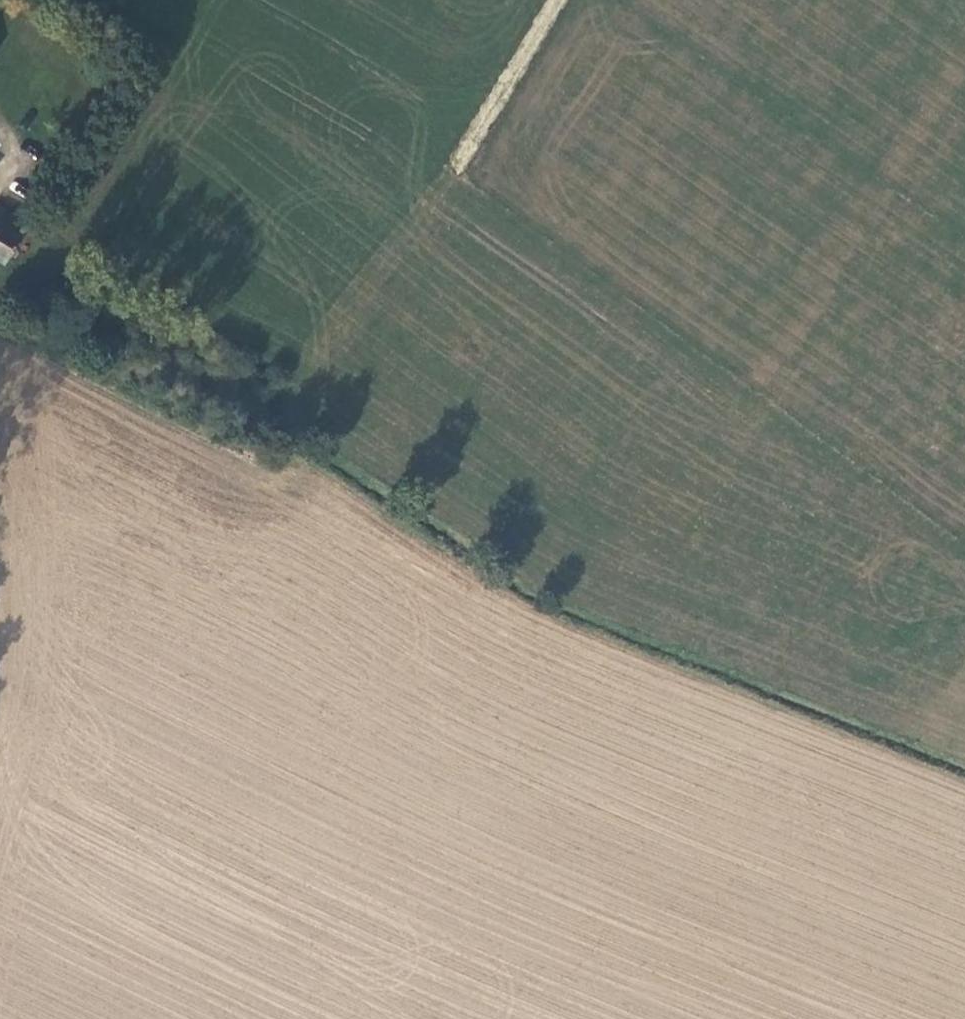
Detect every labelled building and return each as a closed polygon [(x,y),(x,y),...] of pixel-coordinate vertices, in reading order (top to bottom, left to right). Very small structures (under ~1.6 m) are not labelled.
[(0,214),(0,264),(3,265),(15,240),(21,242),(27,227),(0,214)]
